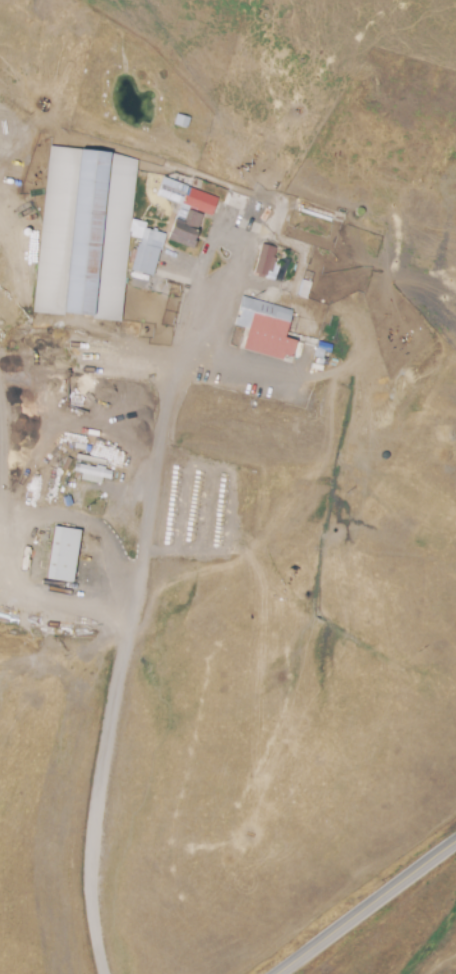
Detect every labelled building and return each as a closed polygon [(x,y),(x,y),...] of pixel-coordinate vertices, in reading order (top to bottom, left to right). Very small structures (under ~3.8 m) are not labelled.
[(187,129),(174,127),(176,116),(189,119),(187,129)] [(120,323),(32,314),(50,147),(109,154),(137,162),(120,323)] [(191,246),(168,238),(174,220),(183,223),(188,209),(181,206),(187,189),(216,199),(210,217),(197,212),(196,214),(201,216),(191,246)] [(151,278),(130,271),(140,238),(161,244),(151,278)] [(265,278),(253,274),(262,245),(275,249),(272,259),(276,260),(271,274),(266,273),(265,278)] [(310,301),(296,297),(304,272),(315,275),(312,286),(314,287),(310,301)] [(243,349),(247,330),(233,327),(235,318),(238,318),(239,313),(237,312),(241,296),(292,310),(286,335),(285,338),(296,341),(291,358),(284,356),(283,360),(243,349)] [(329,355),(315,351),(318,342),(332,346),(329,355)] [(110,481),(73,473),(75,465),(112,473),(110,481)] [(72,584),(47,580),(54,528),(79,532),(72,584)]
